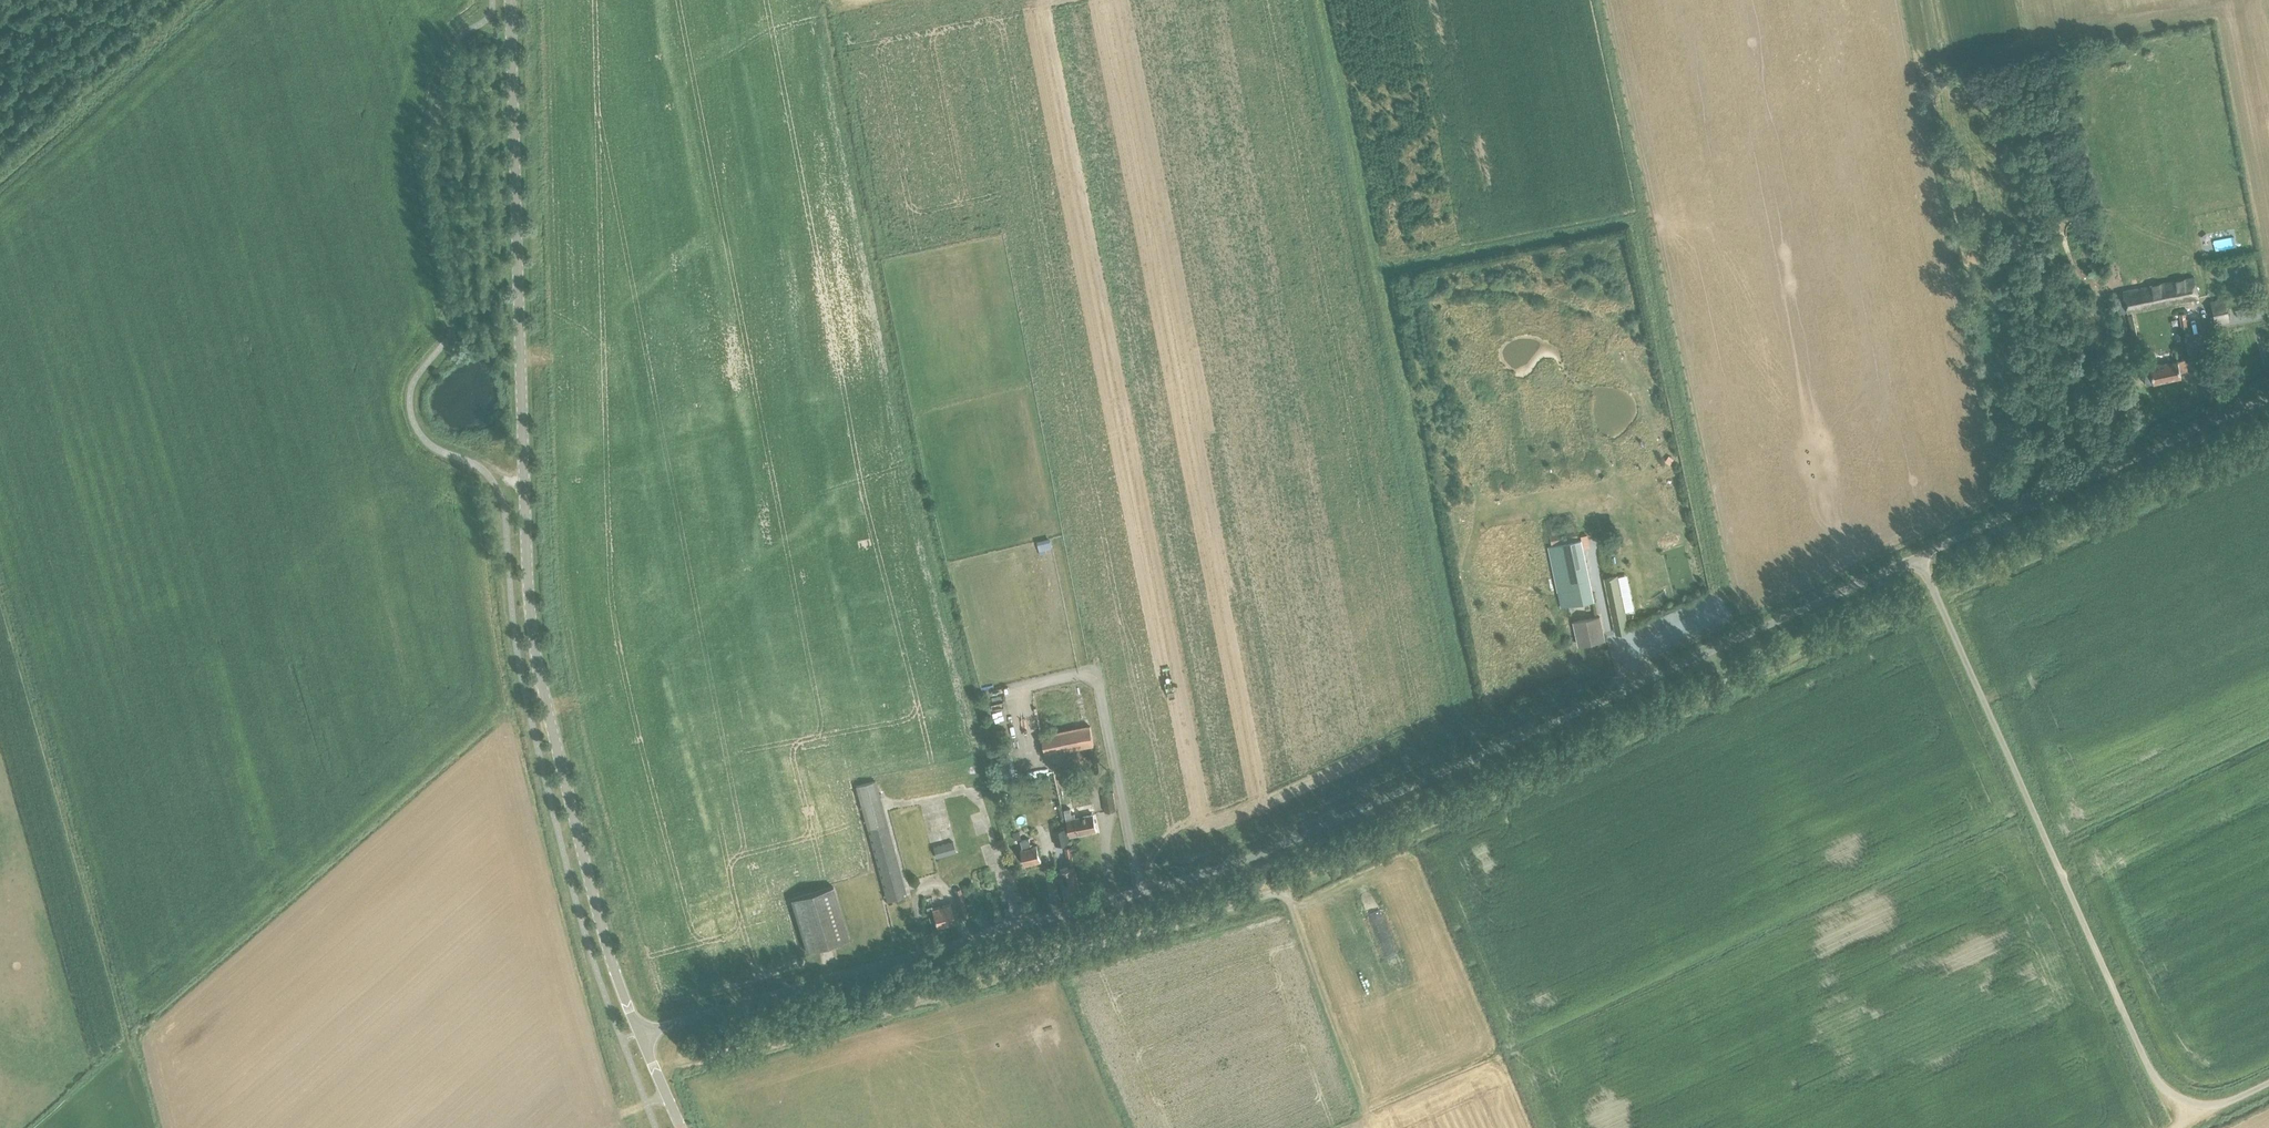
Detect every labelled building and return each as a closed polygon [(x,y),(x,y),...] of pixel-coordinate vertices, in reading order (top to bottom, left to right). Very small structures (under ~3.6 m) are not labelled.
[(2132,310),(2198,297),(2194,277),(2123,291),(2131,335),(2136,334),(2132,310)] [(2229,322),(2224,298),(2210,300),(2215,325),(2229,322)] [(2190,310),(2180,313),(2187,350),(2198,348),(2190,310)] [(2188,356),(2189,363),(2196,362),(2194,355),(2188,356)] [(2140,358),(2142,368),(2146,384),(2180,377),(2178,369),(2184,368),(2182,359),(2153,365),(2151,356),(2140,358)] [(1591,531),(1584,533),(1587,545),(1594,543),(1591,531)] [(1041,536),(1041,547),(1054,547),(1054,536),(1041,536)] [(1548,546),(1561,607),(1593,600),(1580,539),(1548,546)] [(1605,578),(1616,633),(1627,631),(1615,576),(1605,578)] [(1573,622),(1578,645),(1604,640),(1599,616),(1573,622)] [(1088,746),(1093,774),(1098,773),(1090,727),(1041,735),(1045,753),(1088,746)] [(857,785),(887,900),(906,895),(877,780),(857,785)] [(1101,794),(1104,812),(1115,810),(1112,792),(1101,794)] [(947,807),(959,854),(977,849),(965,802),(947,807)] [(1064,811),(1069,837),(1096,832),(1093,814),(1074,818),(1073,815),(1070,815),(1069,810),(1064,811)] [(905,817),(920,878),(938,873),(923,813),(905,817)] [(1052,831),(1056,846),(1068,843),(1065,828),(1052,831)] [(1014,840),(1016,840),(1017,848),(1023,847),(1023,848),(1020,849),(1024,865),(1041,862),(1037,845),(1031,846),(1029,838),(1021,840),(1019,831),(1012,833),(1014,840)] [(934,847),(936,858),(956,852),(954,842),(934,847)] [(1069,868),(1068,869),(1068,867),(1060,869),(1060,871),(1068,904),(1082,900),(1070,848),(1064,849),(1069,868)] [(791,899),(807,952),(850,939),(833,886),(791,899)] [(961,889),(954,890),(961,919),(968,917),(961,889)] [(935,921),(936,928),(955,923),(950,905),(932,909),(932,906),(926,908),(930,923),(935,921)] [(1380,979),(1369,984),(1374,998),(1386,994),(1380,979)]
